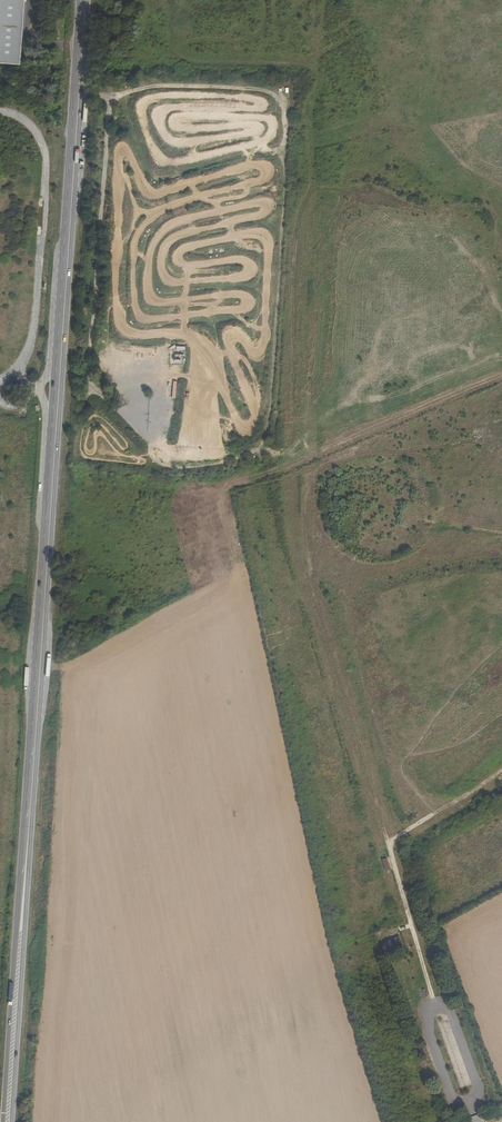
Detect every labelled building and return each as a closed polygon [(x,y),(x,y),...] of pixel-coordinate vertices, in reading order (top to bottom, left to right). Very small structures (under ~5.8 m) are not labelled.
[(29,64),(33,0),(0,0),(0,63),(29,64)] [(388,857),(383,859),(386,870),(391,869),(388,857)] [(388,940),(392,951),(404,947),(400,936),(388,940)]
